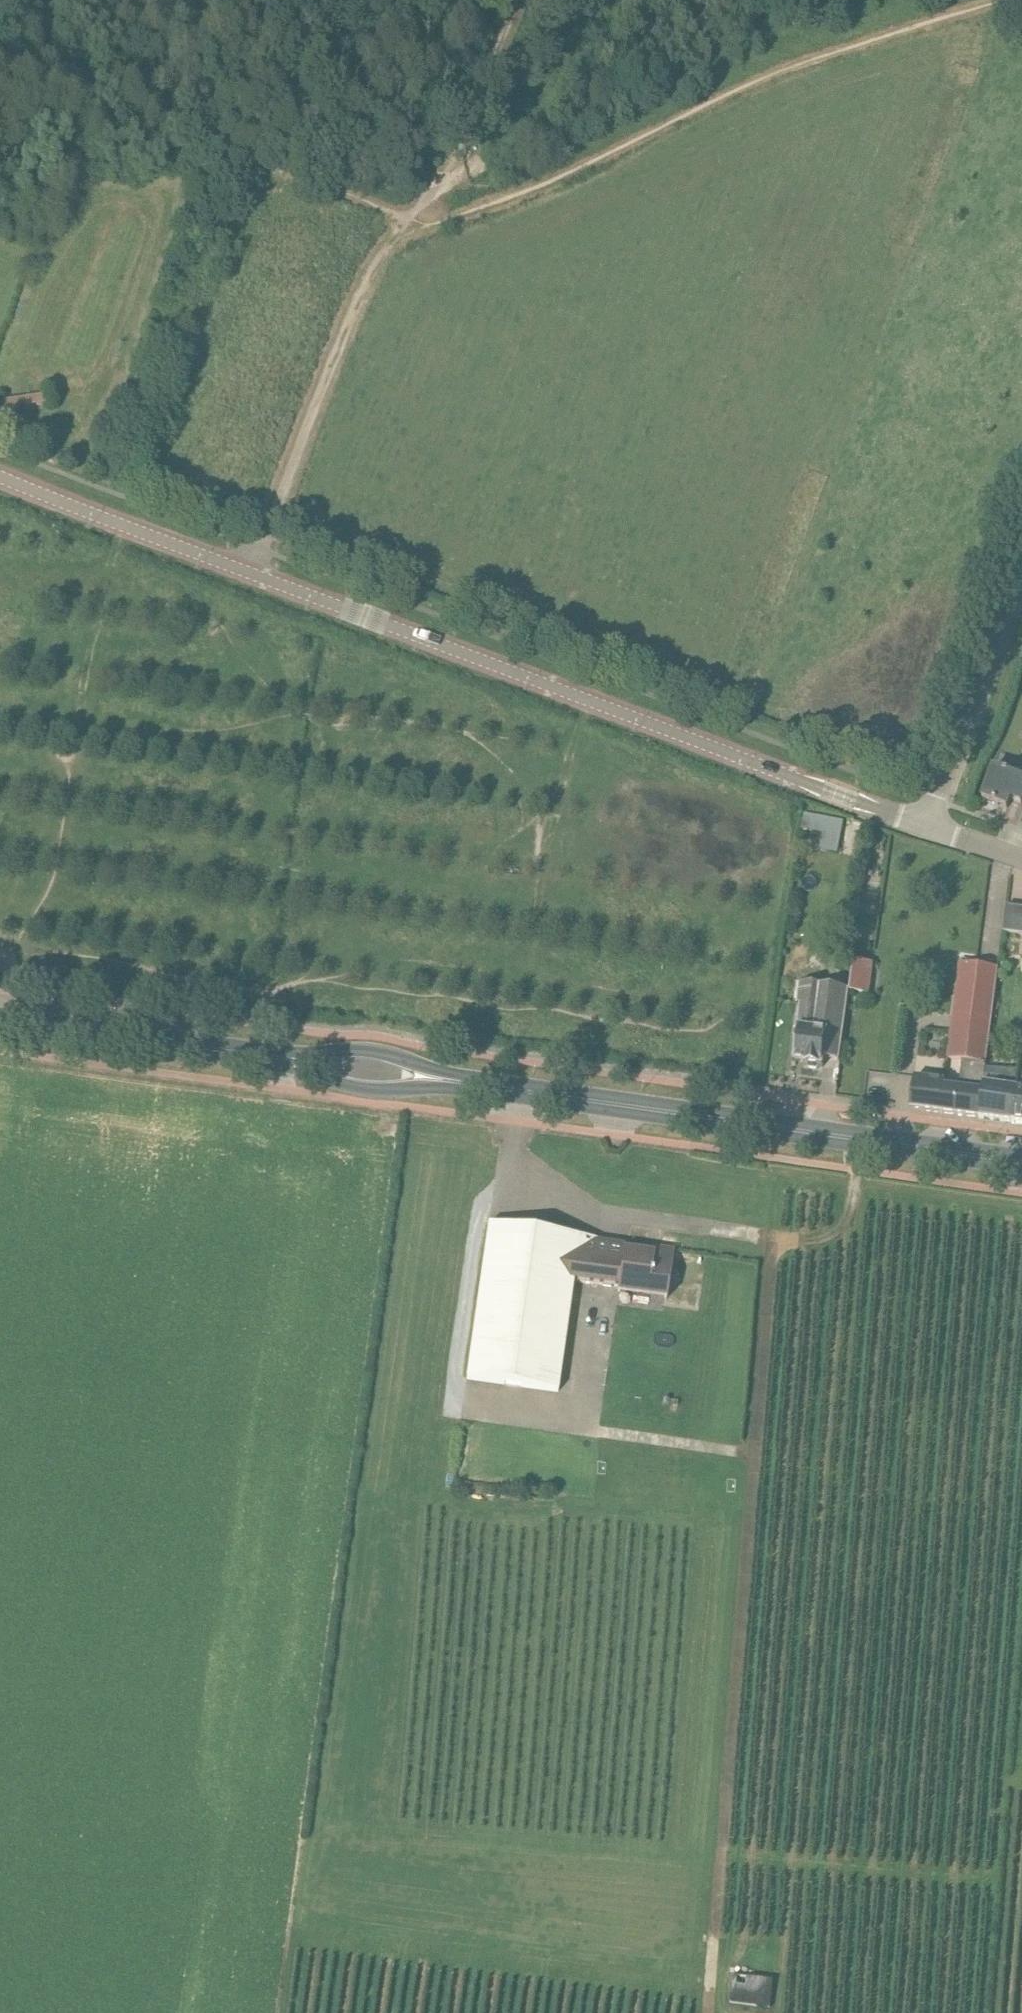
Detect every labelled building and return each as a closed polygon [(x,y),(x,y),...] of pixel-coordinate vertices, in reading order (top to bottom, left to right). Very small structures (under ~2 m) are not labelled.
[(993,766),(983,800),(1007,808),(1010,802),(1021,806),(1021,803),(1021,778),(993,766)] [(803,846),(842,849),(845,816),(806,812),(803,846)] [(1004,926),(1003,932),(1021,934),(1021,908),(1006,906),(1004,926)] [(873,962),(854,960),(850,991),(868,994),(873,962)] [(948,1058),(963,1061),(986,1064),(996,988),(998,968),(961,964),(958,983),(948,1058)] [(819,1066),(823,1067),(827,1036),(845,1038),(848,1012),(831,1009),(830,1019),(816,1017),(817,1004),(802,1001),(795,1061),(807,1064),(809,1068),(816,1069),(819,1066)] [(1021,1054),(1019,1071),(1017,1071),(1011,1123),(1021,1124),(1021,1054)] [(986,1068),(986,1064),(963,1061),(958,1089),(955,1115),(979,1119),(986,1068)] [(1011,1123),(1017,1071),(986,1068),(979,1119),(1011,1123)] [(916,1083),(912,1110),(955,1115),(958,1089),(956,1089),(916,1083)] [(466,1380),(558,1393),(574,1284),(590,1286),(596,1247),(597,1240),(489,1225),(486,1245),(466,1380)] [(666,1300),(670,1271),(673,1251),(640,1246),(639,1252),(624,1249),(624,1250),(596,1247),(590,1286),(617,1289),(617,1294),(666,1300)] [(773,1980),(734,1975),(730,2003),(770,2007),(773,1980)]
